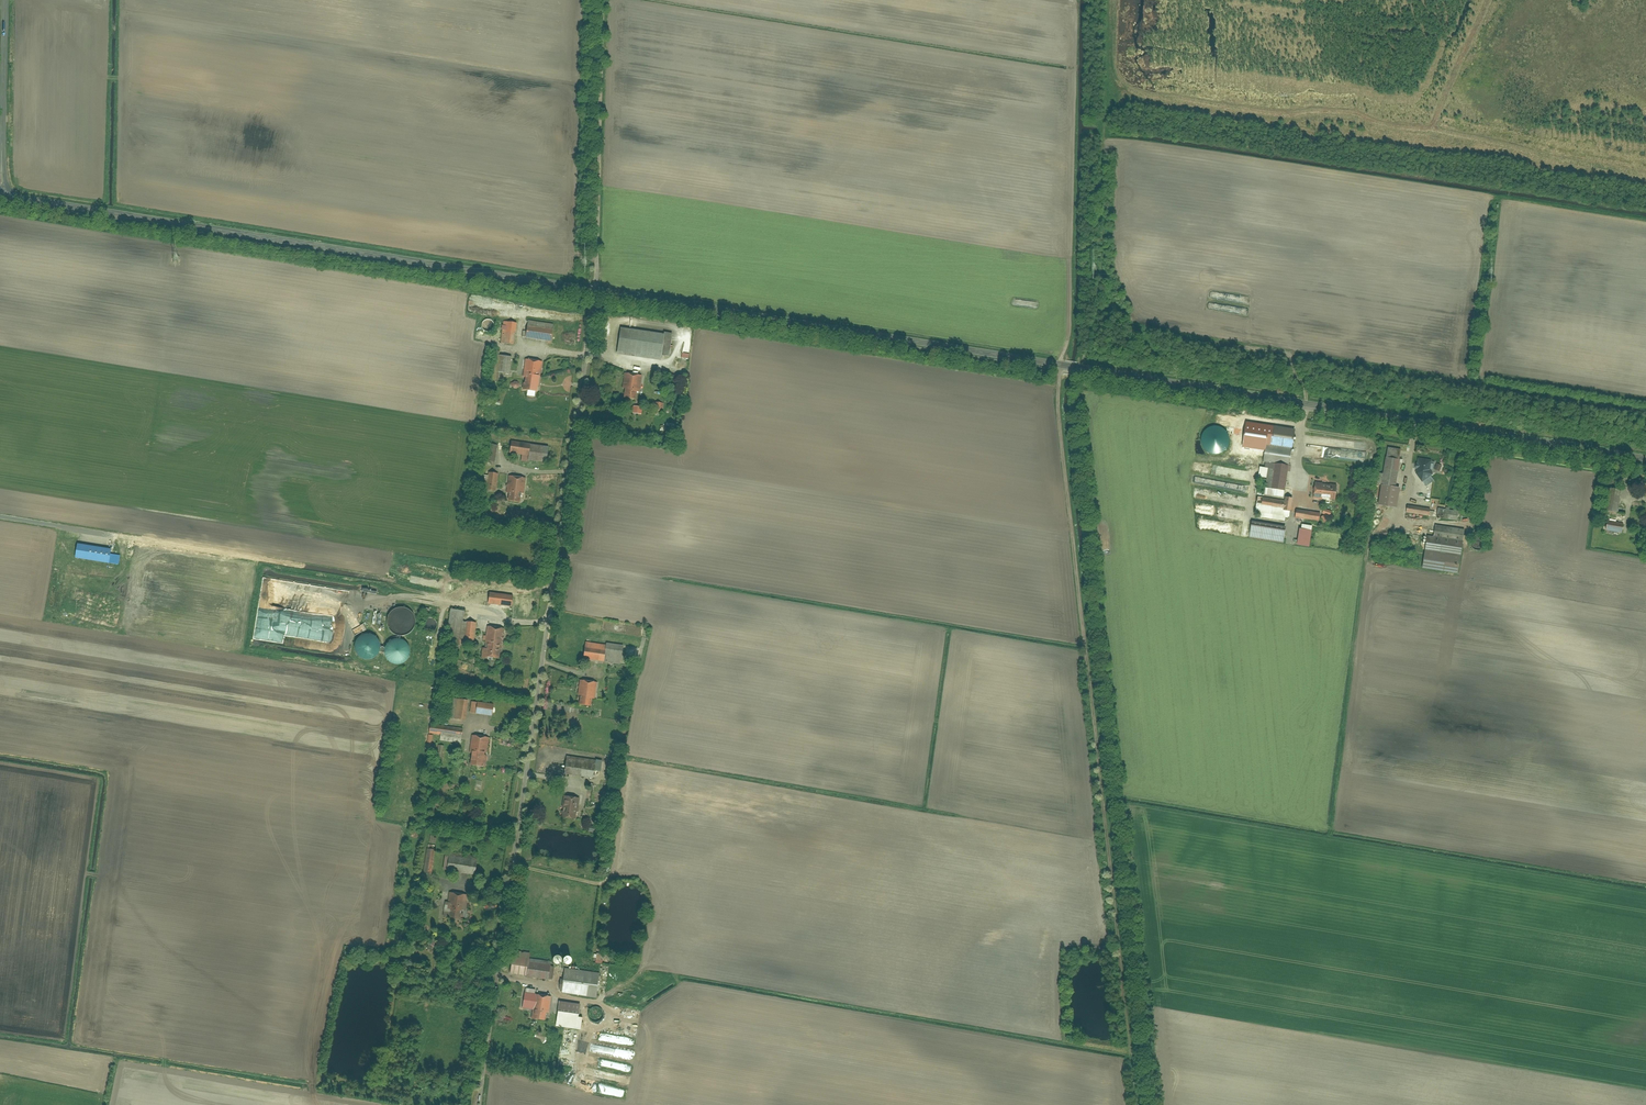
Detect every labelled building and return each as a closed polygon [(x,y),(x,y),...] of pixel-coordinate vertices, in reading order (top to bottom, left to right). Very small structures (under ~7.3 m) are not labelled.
[(494,329),(493,320),(484,321),(485,326),(486,326),(487,330),(494,329)] [(513,345),(516,323),(502,321),(499,343),(513,345)] [(528,321),(525,338),(550,342),(553,325),(528,321)] [(616,354),(659,361),(660,356),(669,357),(672,334),(663,332),(663,334),(620,328),(616,354)] [(511,357),(499,355),(499,352),(494,351),(490,371),(508,374),(511,357)] [(536,392),(538,377),(540,377),(543,362),(526,359),(522,377),(525,378),(522,390),(536,392)] [(634,400),(636,391),(639,392),(641,376),(623,373),(620,389),(623,390),(622,398),(634,400)] [(1230,450),(1223,424),(1197,431),(1203,454),(1214,452),(1214,454),(1230,450)] [(1295,430),(1273,426),(1270,445),(1269,446),(1291,450),(1292,450),(1295,430)] [(530,444),(511,442),(509,454),(528,456),(530,445),(530,444)] [(497,446),(488,444),(486,462),(495,463),(497,446)] [(549,447),(530,445),(528,456),(528,461),(547,463),(549,447)] [(1288,467),(1291,450),(1269,446),(1270,445),(1265,445),(1262,463),(1265,463),(1288,467)] [(1401,450),(1387,448),(1385,457),(1400,460),(1401,450)] [(1395,489),(1400,460),(1385,457),(1383,475),(1379,474),(1377,486),(1380,486),(1395,489)] [(1418,459),(1415,474),(1421,483),(1422,482),(1431,477),(1433,475),(1430,470),(1431,461),(1418,459)] [(1288,467),(1265,463),(1264,468),(1259,468),(1258,478),(1266,479),(1265,489),(1284,492),(1288,467)] [(1442,467),(1436,464),(1433,470),(1439,472),(1442,467)] [(498,474),(488,473),(488,476),(484,476),(483,483),(480,483),(479,492),(487,493),(487,491),(496,492),(498,474)] [(526,479),(508,476),(506,493),(509,494),(508,502),(520,503),(521,494),(524,495),(526,479)] [(1434,481),(1431,477),(1422,482),(1426,487),(1434,481)] [(1315,481),(1313,499),(1335,502),(1337,484),(1315,481)] [(1395,489),(1380,486),(1377,506),(1396,509),(1400,489),(1395,489)] [(1601,511),(1617,514),(1621,491),(1605,488),(1601,511)] [(1284,501),(1256,497),(1255,505),(1283,509),(1283,511),(1291,512),(1293,499),(1284,498),(1284,501)] [(1407,506),(1406,513),(1430,516),(1431,510),(1407,506)] [(1437,508),(1436,517),(1458,521),(1460,512),(1437,508)] [(1320,513),(1295,510),(1294,519),(1319,522),(1320,513)] [(1607,521),(1605,531),(1621,534),(1623,524),(1607,521)] [(1285,528),(1251,522),(1248,539),(1283,544),(1285,528)] [(1312,527),(1301,525),(1300,530),(1299,530),(1296,546),(1309,548),(1312,527)] [(1434,526),(1433,537),(1462,542),(1464,530),(1434,526)] [(1427,536),(1422,569),(1457,575),(1462,542),(1433,537),(1427,536)] [(111,548),(77,543),(74,557),(109,563),(111,548)] [(275,583),(266,581),(264,593),(267,593),(266,601),(276,603),(277,594),(287,596),(288,589),(293,590),(294,582),(275,579),(275,583)] [(512,588),(454,581),(451,599),(510,606),(512,588)] [(462,610),(449,609),(445,647),(458,648),(459,639),(463,639),(465,622),(461,621),(462,610)] [(475,623),(465,622),(463,639),(474,640),(475,623)] [(362,626),(353,631),(356,635),(365,631),(362,626)] [(504,628),(486,626),(484,643),(486,643),(486,648),(482,648),(481,658),(485,659),(485,657),(499,658),(500,643),(502,643),(504,628)] [(362,659),(365,660),(369,660),(372,658),(375,656),(377,653),(379,650),(379,647),(378,643),(377,640),(374,637),(371,636),(368,635),(364,635),(361,636),(358,638),(355,641),(354,644),(354,648),(355,651),(356,655),(359,657),(362,659)] [(393,664),(397,664),(400,664),(404,662),(407,660),(409,657),(410,654),(410,650),(409,647),(407,643),(404,641),(401,639),(398,639),(394,639),(391,640),(388,643),(386,646),(384,649),(384,653),(385,656),(387,660),(390,662),(393,664)] [(623,646),(606,643),(606,646),(585,642),(583,660),(620,665),(623,646)] [(483,674),(472,672),(471,679),(481,680),(483,674)] [(597,683),(579,680),(577,696),(580,696),(579,705),(590,707),(592,699),(595,700),(597,683)] [(465,720),(467,700),(452,698),(450,718),(465,720)] [(492,715),(494,704),(473,701),(471,712),(492,715)] [(461,743),(463,728),(431,724),(430,733),(441,734),(440,741),(461,743)] [(472,735),(468,765),(483,767),(487,737),(472,735)] [(595,761),(566,756),(564,775),(593,779),(594,772),(595,761)] [(602,762),(595,761),(594,772),(600,772),(602,762)] [(580,798),(563,796),(560,819),(575,821),(576,812),(578,812),(580,798)] [(434,850),(427,848),(423,873),(430,874),(434,850)] [(474,874),(476,855),(449,852),(446,871),(474,874)] [(465,894),(448,892),(447,902),(444,902),(443,916),(459,918),(460,909),(463,910),(465,894)] [(508,974),(525,976),(527,958),(527,953),(511,951),(508,974)] [(568,957),(562,959),(565,965),(571,963),(568,957)] [(527,958),(525,976),(546,978),(549,961),(527,958)] [(563,969),(560,993),(595,997),(598,974),(563,969)] [(531,1010),(533,994),(534,990),(524,989),(522,1009),(531,1010)] [(531,1010),(530,1018),(544,1020),(544,1012),(548,1013),(550,996),(533,994),(531,1010)] [(558,1002),(554,1026),(579,1030),(581,1017),(577,1017),(579,1005),(558,1002)] [(602,1013),(601,1011),(599,1009),(597,1008),(595,1008),(592,1008),(590,1009),(589,1011),(588,1013),(587,1015),(588,1018),(589,1020),(591,1021),(593,1022),(596,1023),(598,1022),(600,1020),(602,1018),(602,1016),(602,1013)] [(601,1079),(603,1071),(598,1069),(595,1077),(601,1079)]
